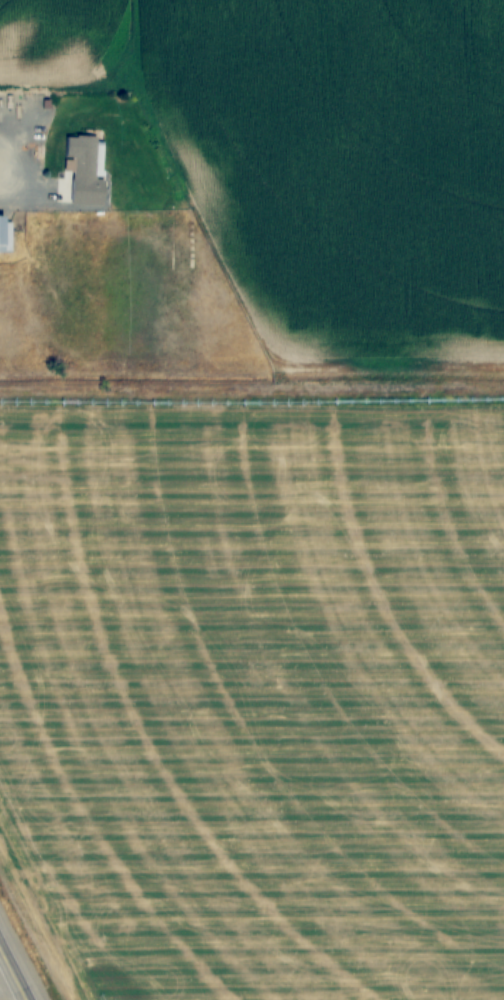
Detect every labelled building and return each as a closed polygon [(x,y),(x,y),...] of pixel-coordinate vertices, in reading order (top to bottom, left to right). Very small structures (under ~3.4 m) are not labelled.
[(72,158),(71,203),(102,204),(103,176),(101,176),(102,138),(66,137),(65,158),(72,158)] [(11,224),(3,224),(3,217),(0,217),(0,254),(11,254),(11,224)]
